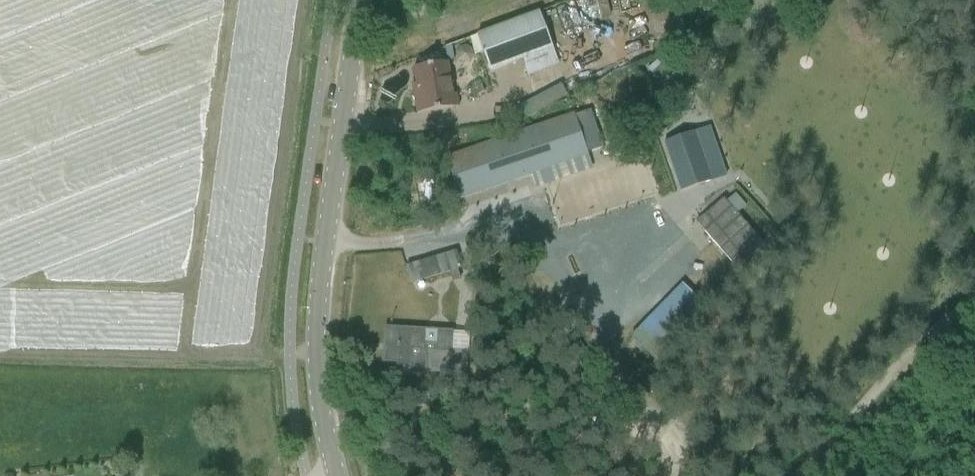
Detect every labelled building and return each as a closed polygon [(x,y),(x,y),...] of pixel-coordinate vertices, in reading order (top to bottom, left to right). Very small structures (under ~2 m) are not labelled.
[(477,34),(490,72),(552,49),(539,11),(477,34)] [(413,92),(417,114),(455,108),(448,63),(414,68),(417,92),(413,92)] [(519,177),(586,154),(573,116),(506,139),(445,159),(458,197),(519,177)] [(419,184),(422,196),(432,194),(429,182),(419,184)] [(713,224),(703,233),(735,270),(763,246),(723,199),(704,215),(713,224)] [(406,267),(411,283),(462,268),(456,251),(406,267)] [(651,355),(706,304),(685,281),(630,332),(651,355)] [(451,351),(452,332),(405,330),(385,328),(383,362),(397,363),(397,374),(425,375),(425,371),(465,373),(467,352),(451,351)] [(407,389),(411,409),(426,406),(421,385),(407,389)]
